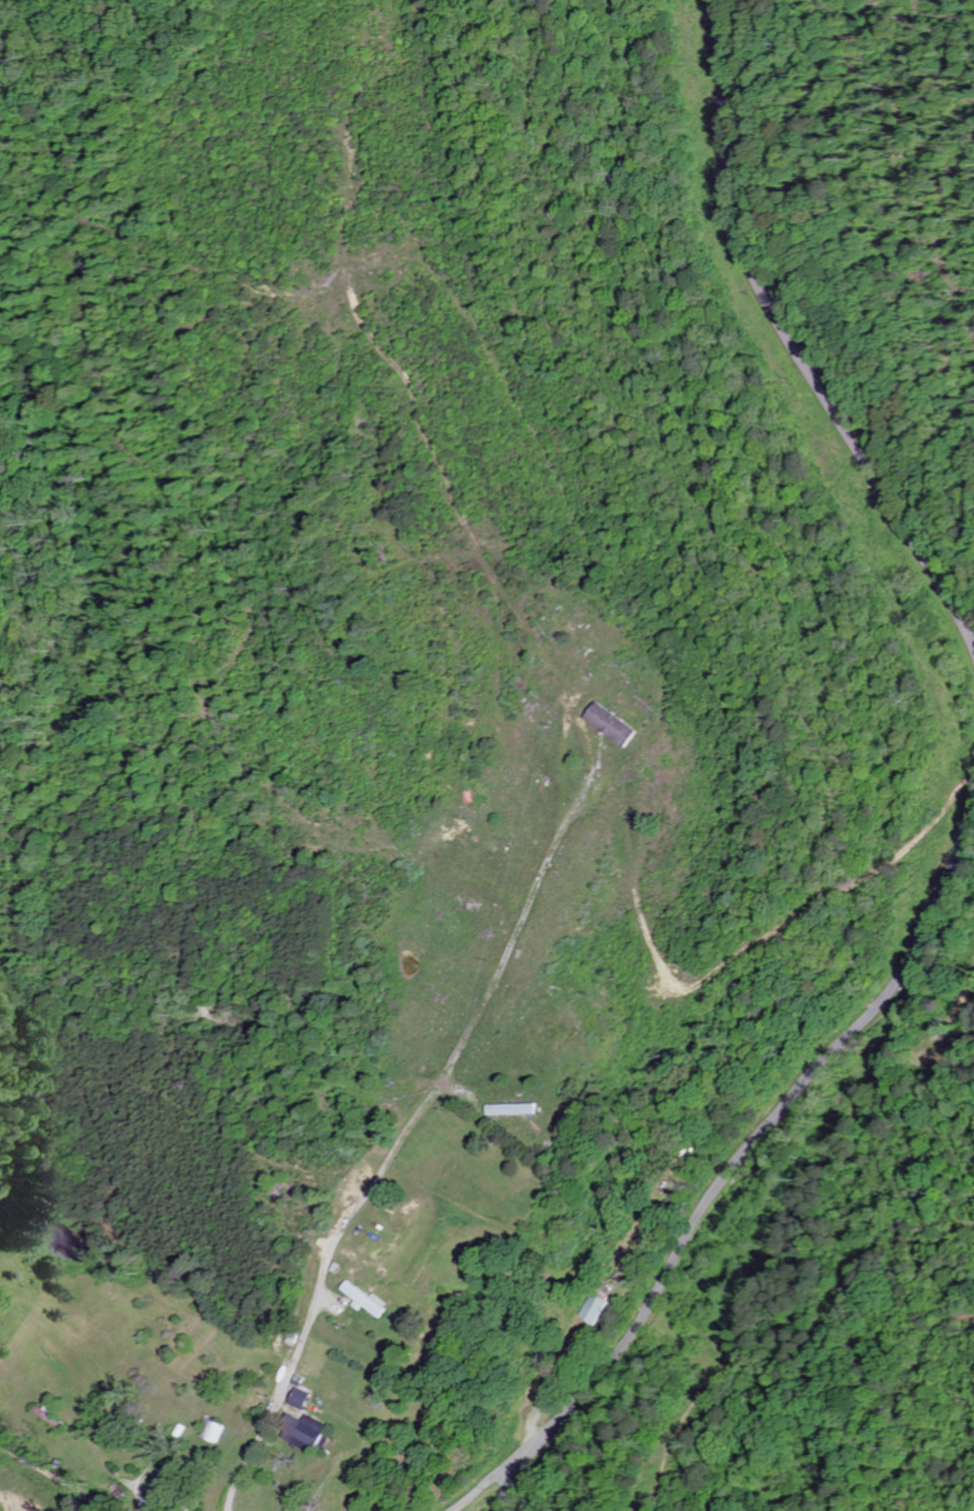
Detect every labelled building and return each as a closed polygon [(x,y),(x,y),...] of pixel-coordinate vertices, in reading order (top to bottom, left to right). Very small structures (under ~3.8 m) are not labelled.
[(584,718),(622,750),(636,733),(597,702),(584,718)] [(372,1295),(370,1298),(346,1281),(339,1291),(355,1303),(354,1304),(377,1322),(388,1307),(372,1295)] [(600,1327),(610,1303),(590,1296),(581,1320),(600,1327)] [(303,1412),(309,1395),(294,1389),(287,1406),(303,1412)] [(304,1450),(306,1446),(316,1450),(326,1425),(305,1416),(303,1422),(286,1415),(277,1439),(304,1450)]
